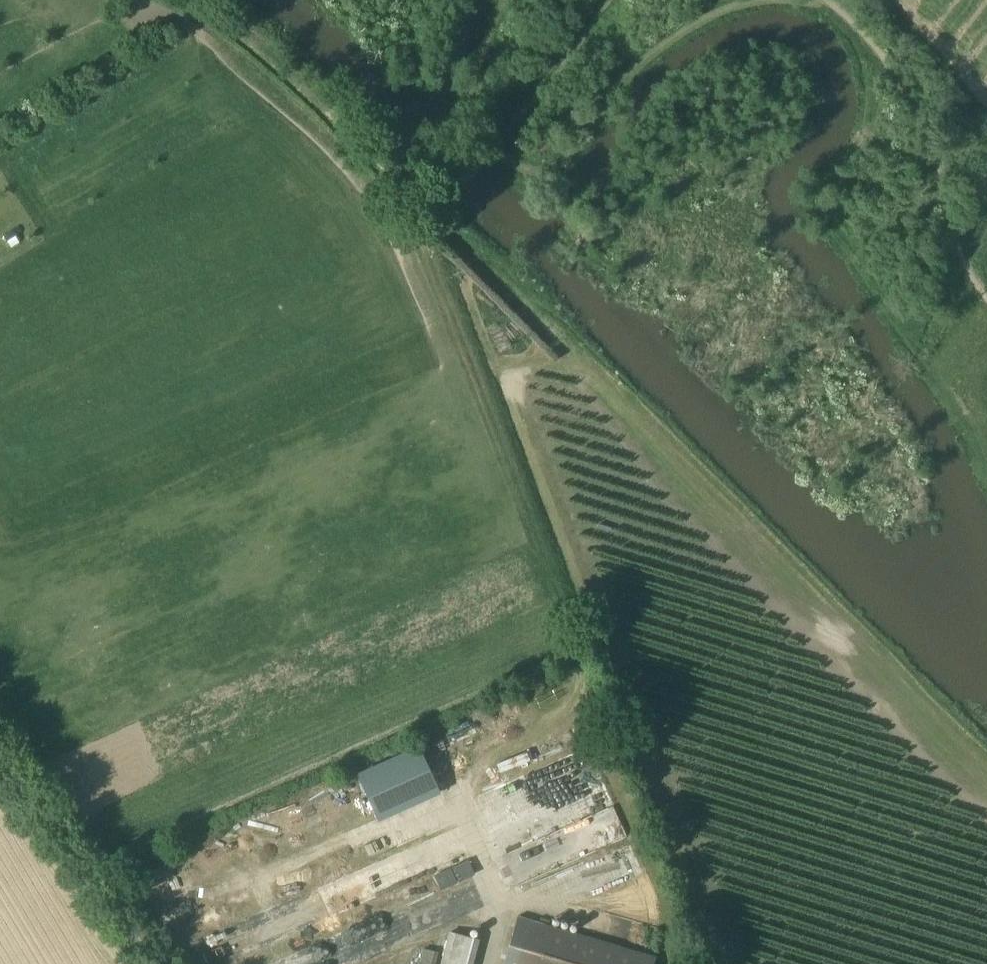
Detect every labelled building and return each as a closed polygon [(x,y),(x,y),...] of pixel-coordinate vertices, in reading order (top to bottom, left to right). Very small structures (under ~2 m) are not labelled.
[(387,819),(452,794),(433,745),(368,770),(387,819)] [(594,751),(478,792),(510,883),(627,843),(594,751)] [(605,859),(616,883),(640,872),(629,848),(605,859)] [(445,890),(479,874),(471,858),(438,874),(445,890)] [(588,936),(551,925),(519,915),(504,963),(654,963),(656,957),(588,936)] [(441,963),(473,963),(480,939),(450,931),(441,963)]
